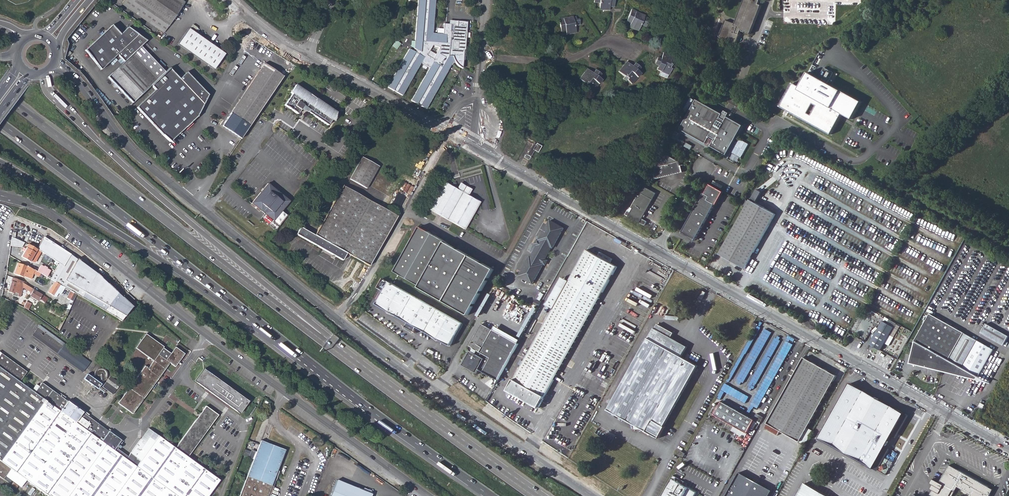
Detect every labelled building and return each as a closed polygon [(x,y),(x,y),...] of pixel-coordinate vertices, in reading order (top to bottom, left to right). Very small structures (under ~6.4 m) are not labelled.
[(163,33),(168,26),(131,0),(126,0),(122,6),(163,33)] [(168,26),(183,5),(175,0),(131,0),(168,26)] [(388,86),(403,95),(422,62),(431,67),(412,100),(426,109),(449,71),(443,67),(448,59),(454,60),(456,62),(457,63),(458,65),(459,65),(461,67),(463,68),(464,57),(465,57),(468,38),(467,38),(467,30),(469,31),(470,21),(460,20),(459,28),(455,27),(455,32),(452,31),(453,25),(446,24),(445,33),(435,31),(439,0),(421,0),(415,48),(418,49),(416,52),(410,48),(388,86)] [(609,6),(609,3),(609,1),(614,1),(614,0),(594,0),(594,3),(598,3),(598,2),(599,2),(599,9),(609,9),(609,6)] [(736,43),(741,30),(750,33),(761,4),(758,3),(759,0),(744,0),(736,23),(726,20),(720,36),(736,43)] [(631,9),(627,17),(631,19),(629,24),(628,26),(637,30),(641,23),(643,24),(642,25),(645,27),(647,21),(645,20),(646,18),(644,16),(644,15),(638,13),(638,12),(631,9)] [(559,19),(560,27),(565,26),(566,31),(566,34),(576,32),(575,25),(577,24),(577,25),(580,25),(579,19),(577,20),(576,17),(573,17),(573,16),(567,18),(567,17),(559,19)] [(118,55),(125,62),(142,47),(147,41),(128,27),(121,35),(112,26),(86,51),(102,70),(118,55)] [(178,45),(215,70),(225,55),(189,29),(178,45)] [(165,72),(142,47),(109,77),(115,84),(114,84),(114,86),(116,88),(118,88),(118,87),(133,103),(152,84),(165,72)] [(674,57),(666,54),(663,59),(660,58),(657,57),(653,63),(658,65),(657,67),(656,67),(655,69),(660,71),(668,74),(670,68),(672,69),(673,65),(671,64),(674,57)] [(263,63),(221,124),(222,128),(232,135),(238,139),(282,76),(276,72),(263,63)] [(634,63),(632,66),(629,69),(624,64),(618,71),(624,76),(622,78),(626,81),(627,80),(631,84),(640,73),(638,72),(636,71),(639,67),(634,63)] [(157,89),(138,106),(157,127),(171,141),(186,127),(190,123),(197,116),(208,95),(187,72),(180,79),(169,68),(165,72),(152,84),(157,89)] [(794,114),(831,135),(842,114),(852,119),(861,102),(828,83),(834,73),(824,68),(819,78),(809,73),(801,87),(793,83),(793,84),(794,84),(782,105),(795,112),(794,114)] [(594,70),(592,73),(590,75),(584,71),(579,79),(585,83),(584,85),(588,88),(589,87),(593,90),(601,79),(599,78),(599,79),(597,78),(600,74),(594,70)] [(335,112),(293,86),(288,94),(290,95),(282,107),(296,115),(298,111),(300,109),(307,113),(326,126),(330,120),(335,112)] [(722,114),(697,100),(680,130),(706,144),(708,140),(710,137),(715,140),(711,147),(725,154),(742,124),(727,117),(725,120),(720,118),(722,114)] [(795,112),(782,105),(781,107),(794,114),(795,112)] [(742,124),(725,154),(727,155),(737,136),(743,125),(742,124)] [(706,144),(680,130),(679,133),(728,159),(740,137),(737,136),(727,155),(711,147),(715,140),(710,137),(708,140),(706,144)] [(541,146),(535,143),(534,144),(533,144),(527,155),(525,154),(523,157),(528,160),(533,150),(537,152),(541,146)] [(661,152),(651,168),(654,178),(665,175),(665,174),(670,173),(670,174),(679,172),(677,162),(661,152)] [(349,179),(366,188),(378,166),(361,157),(349,179)] [(431,208),(466,227),(479,202),(467,195),(456,189),(445,183),(431,208)] [(456,189),(467,195),(470,189),(458,183),(456,189)] [(290,201),(267,184),(252,204),(274,221),(270,226),(276,231),(288,215),(282,211),(290,201)] [(705,193),(682,233),(695,240),(715,204),(717,205),(724,192),(711,185),(706,194),(705,193)] [(342,186),(324,218),(314,235),(301,228),(297,235),(332,255),(343,261),(347,254),(370,266),(378,251),(391,228),(395,221),(397,217),(342,186)] [(645,187),(640,196),(638,195),(631,208),(633,209),(631,213),(628,211),(626,215),(629,216),(628,217),(640,223),(645,225),(647,221),(642,219),(641,218),(642,216),(643,217),(657,193),(645,187)] [(758,200),(762,191),(756,189),(753,199),(758,200)] [(719,255),(745,269),(776,214),(751,199),(719,255)] [(550,220),(539,240),(541,241),(538,246),(531,257),(529,256),(519,276),(533,284),(543,265),(542,264),(545,259),(552,248),(553,248),(564,228),(550,220)] [(420,227),(395,272),(420,286),(419,287),(468,315),(494,269),(470,256),(448,243),(448,242),(420,226),(420,227)] [(43,238),(36,250),(40,253),(60,264),(64,266),(55,282),(61,285),(63,286),(122,321),(133,306),(111,287),(96,273),(91,282),(76,274),(82,263),(71,254),(65,251),(43,238)] [(34,262),(40,253),(36,250),(28,246),(22,256),(29,261),(34,262)] [(617,267),(610,262),(598,255),(587,249),(569,281),(562,278),(547,305),(553,309),(508,390),(538,408),(617,267)] [(598,255),(610,262),(612,258),(600,251),(598,255)] [(96,273),(82,263),(76,274),(91,282),(96,273)] [(27,267),(18,264),(15,274),(24,278),(24,277),(32,279),(35,270),(27,266),(27,267)] [(64,266),(60,264),(51,279),(55,282),(64,266)] [(41,266),(38,272),(46,276),(47,277),(51,271),(41,266)] [(24,282),(13,278),(8,292),(13,294),(12,295),(20,298),(24,289),(31,293),(30,294),(31,295),(31,296),(31,298),(38,302),(39,301),(40,300),(44,302),(47,297),(43,295),(28,286),(24,284),(24,282)] [(389,282),(383,278),(378,287),(384,291),(389,282)] [(48,292),(54,295),(61,285),(55,282),(48,292)] [(451,346),(463,324),(438,309),(389,282),(377,304),(390,311),(388,313),(396,316),(397,315),(411,323),(409,326),(415,330),(417,327),(431,335),(430,336),(437,341),(438,339),(451,346)] [(54,296),(56,297),(63,286),(61,285),(54,296)] [(694,305),(696,306),(705,291),(702,290),(694,305)] [(958,367),(947,361),(963,333),(964,331),(930,312),(914,340),(909,363),(938,370),(942,371),(989,383),(979,377),(978,378),(961,369),(958,367)] [(484,371),(498,380),(519,343),(493,329),(493,330),(482,324),(470,346),(478,350),(476,354),(471,351),(463,365),(477,373),(480,368),(484,370),(484,371)] [(656,329),(655,328),(609,410),(634,424),(644,430),(656,436),(662,425),(665,427),(699,366),(682,357),(688,347),(672,338),(674,333),(658,324),(656,329)] [(986,324),(981,334),(1003,346),(1008,337),(986,324)] [(90,362),(40,325),(33,335),(83,373),(90,362)] [(869,344),(881,351),(890,334),(878,327),(869,344)] [(951,363),(967,335),(963,333),(947,361),(951,363)] [(118,403),(133,414),(170,363),(176,367),(185,353),(175,347),(166,360),(159,355),(164,346),(146,334),(136,348),(154,361),(149,368),(145,366),(118,403)] [(961,369),(977,341),(967,335),(951,363),(961,369)] [(759,409),(792,343),(786,340),(753,405),(759,409)] [(961,369),(978,378),(979,377),(993,350),(977,341),(961,369)] [(463,365),(471,351),(470,350),(462,365),(477,374),(476,375),(480,377),(484,371),(484,370),(480,368),(477,373),(463,365)] [(220,481),(188,457),(218,416),(206,407),(176,448),(159,436),(151,447),(141,440),(126,460),(114,451),(121,441),(42,382),(35,392),(20,382),(27,373),(2,353),(0,356),(0,477),(3,479),(12,469),(49,495),(208,495),(220,481)] [(780,431),(800,441),(807,428),(837,376),(804,358),(764,428),(777,435),(780,431)] [(195,381),(239,414),(248,403),(204,369),(195,381)] [(101,384),(90,377),(87,382),(97,389),(101,384)] [(113,387),(117,381),(111,377),(104,387),(114,394),(117,389),(113,387)] [(905,414),(851,383),(820,439),(874,469),(905,414)] [(715,416),(748,434),(755,420),(722,402),(715,416)] [(754,419),(761,422),(764,416),(757,413),(754,419)] [(656,436),(659,439),(666,427),(665,427),(662,425),(656,436)] [(800,441),(805,445),(813,431),(807,428),(800,441)] [(244,456),(253,461),(240,495),(268,495),(271,495),(280,471),(278,470),(286,450),(262,440),(256,454),(246,450),(244,456)] [(327,444),(323,454),(327,456),(331,445),(327,444)] [(879,471),(880,471),(881,472),(882,472),(883,473),(884,473),(885,473),(886,472),(888,472),(889,471),(889,470),(890,469),(890,468),(890,467),(890,465),(890,464),(889,463),(888,462),(888,461),(886,461),(885,460),(884,460),(883,461),(881,461),(880,462),(879,463),(878,464),(878,465),(878,467),(878,468),(878,469),(879,470),(879,471)] [(993,490),(949,465),(940,483),(933,479),(931,484),(932,485),(930,489),(932,491),(930,495),(933,495),(954,495),(955,495),(990,495),(993,490)] [(772,491),(740,473),(727,495),(769,495),(772,491)] [(674,475),(662,495),(695,495),(697,492),(676,480),(678,477),(674,475)] [(371,493),(337,479),(330,495),(370,495),(371,493)] [(804,482),(796,495),(828,495),(804,482)]
